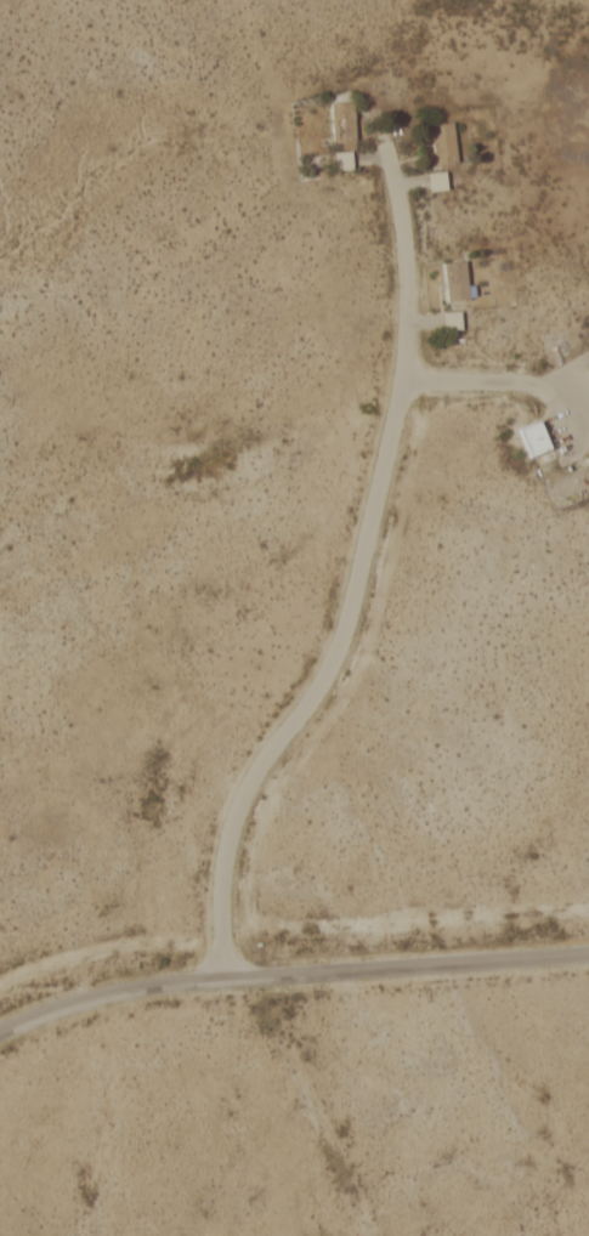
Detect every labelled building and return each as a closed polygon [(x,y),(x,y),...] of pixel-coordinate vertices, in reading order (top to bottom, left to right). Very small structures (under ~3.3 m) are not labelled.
[(324,104),(346,103),(347,142),(325,143),(324,104)] [(446,124),(420,126),(425,165),(451,163),(446,124)] [(344,151),(325,151),(325,170),(344,169),(344,151)] [(419,174),(437,171),(440,189),(421,191),(419,174)] [(457,260),(434,262),(438,301),(460,299),(457,260)] [(580,363),(588,385),(588,360),(580,363)] [(529,420),(511,427),(523,457),(542,448),(529,420)]
